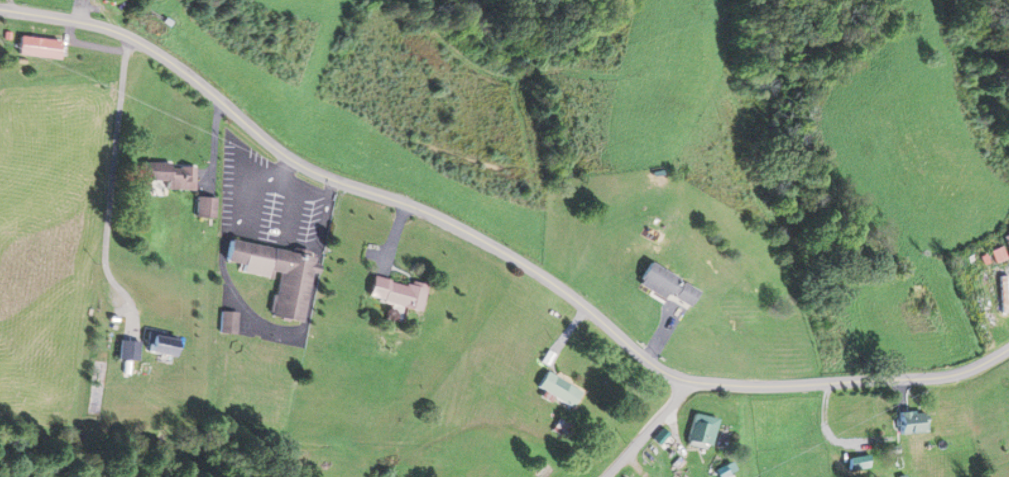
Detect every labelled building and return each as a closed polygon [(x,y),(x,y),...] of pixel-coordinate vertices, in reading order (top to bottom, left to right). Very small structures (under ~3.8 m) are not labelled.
[(53,60),(55,41),(13,37),(11,56),(53,60)] [(141,164),(141,181),(164,181),(164,189),(194,189),(194,164),(141,164)] [(647,246),(664,250),(667,238),(651,234),(647,246)] [(1000,238),(1008,258),(1008,234),(1000,238)] [(226,240),(221,262),(278,273),(269,317),(301,323),(311,273),(319,274),(322,259),(226,240)] [(994,263),(1004,258),(1000,248),(990,253),(994,263)] [(686,309),(696,289),(643,264),(634,285),(686,309)] [(421,287),(368,278),(364,301),(418,310),(421,287)] [(143,356),(170,357),(171,336),(143,335),(143,356)] [(136,342),(117,341),(115,361),(135,362),(136,342)] [(535,388),(570,408),(580,392),(544,372),(535,388)] [(896,412),(896,434),(924,434),(924,412),(896,412)] [(684,442),(707,448),(714,421),(692,414),(684,442)] [(717,476),(726,476),(720,468),(714,472),(717,476)]
